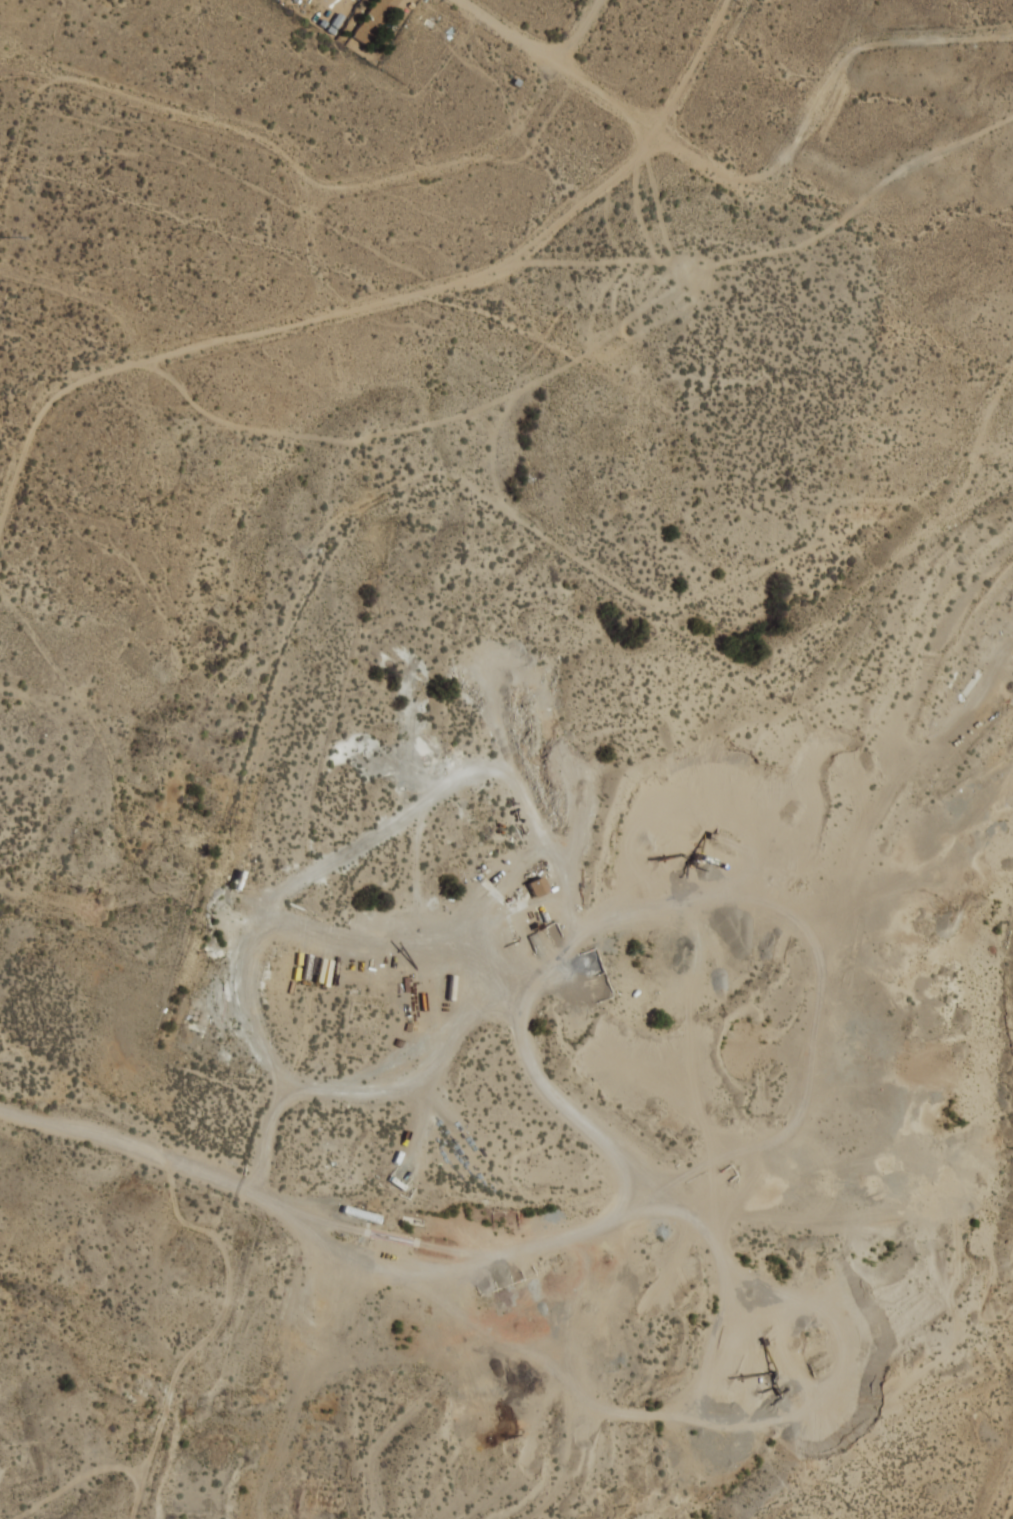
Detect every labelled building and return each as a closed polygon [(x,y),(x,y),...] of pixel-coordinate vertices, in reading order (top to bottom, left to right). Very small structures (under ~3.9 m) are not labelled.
[(354,35),(378,0),(401,0),(369,46),(354,35)] [(533,897),(548,890),(541,875),(527,882),(533,897)]
